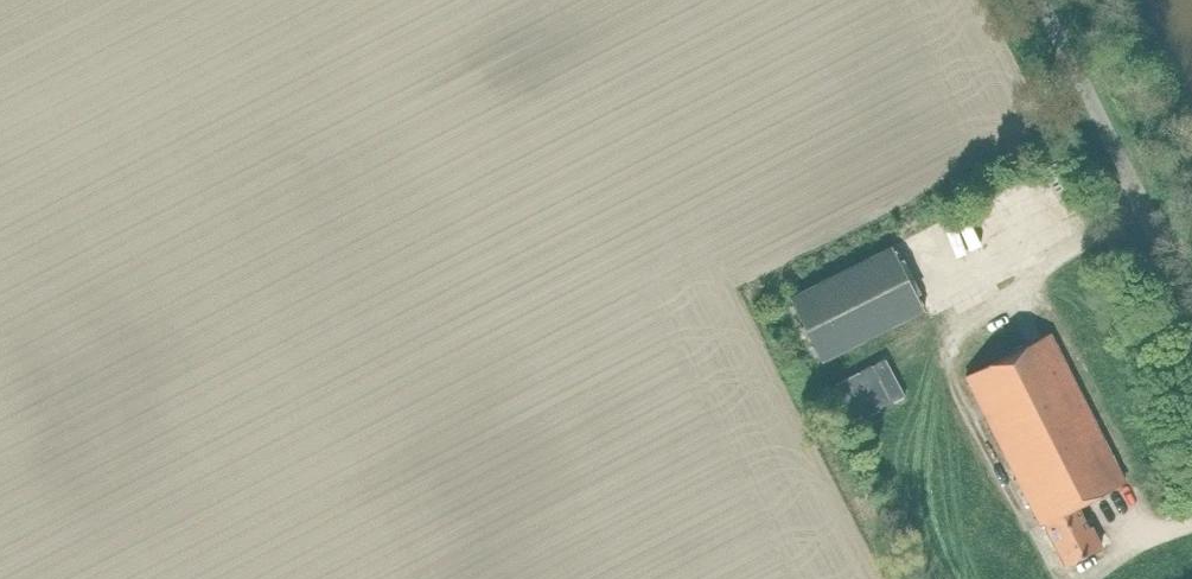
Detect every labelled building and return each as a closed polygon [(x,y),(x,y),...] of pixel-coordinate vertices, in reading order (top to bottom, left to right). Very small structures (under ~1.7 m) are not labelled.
[(926,311),(892,245),(790,297),(823,362),(926,311)] [(1044,524),(1064,566),(1101,547),(1093,531),(1090,532),(1078,505),(1126,481),(1050,335),(966,378),(1041,526),(1044,524)]
